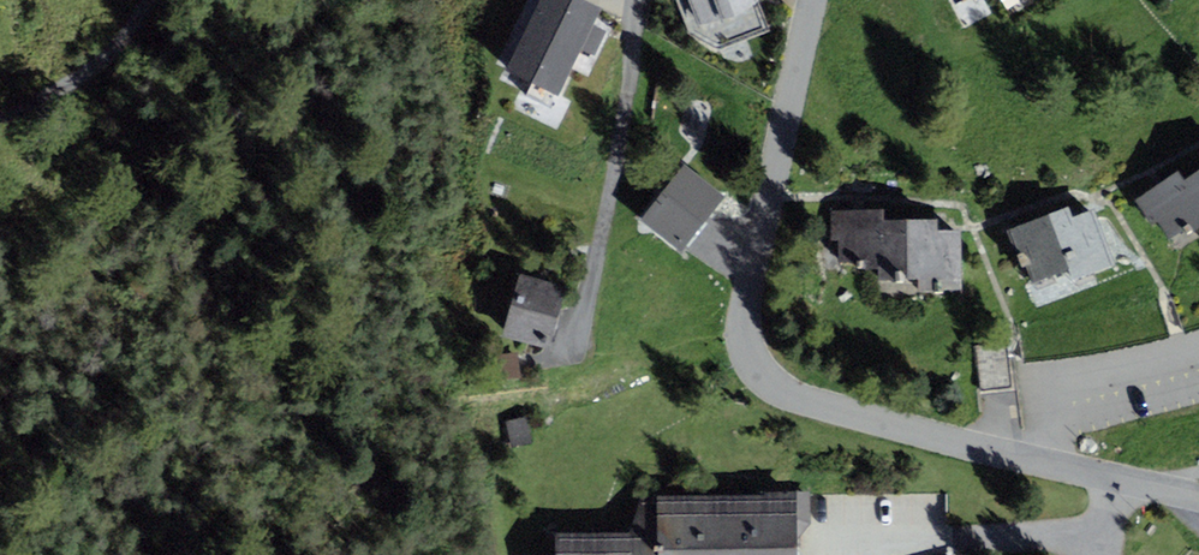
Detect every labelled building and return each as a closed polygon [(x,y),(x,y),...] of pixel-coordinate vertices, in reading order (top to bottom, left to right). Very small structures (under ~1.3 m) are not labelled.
[(595,55),(606,31),(593,25),(601,7),(586,0),(540,0),(506,70),(558,95),(578,52),(587,56),(589,52),(595,55)] [(689,32),(719,49),(770,30),(760,0),(674,0),(689,32)] [(684,164),(639,221),(681,253),(726,197),(684,164)] [(1181,180),(1198,209),(1198,169),(1181,180)] [(1198,226),(1198,209),(1181,180),(1177,173),(1136,198),(1152,225),(1158,222),(1169,239),(1184,230),(1187,234),(1198,226)] [(1068,207),(1006,229),(1020,267),(1026,265),(1032,282),(1069,269),(1073,279),(1115,263),(1095,208),(1072,217),(1068,207)] [(858,269),(882,269),(882,220),(882,210),(831,210),(831,241),(839,241),(839,263),(858,263),(858,269)] [(937,220),(882,220),(882,269),(882,280),(918,280),(918,291),(960,290),(960,231),(937,231),(937,220)] [(519,274),(504,336),(549,347),(565,286),(519,274)] [(1017,389),(1012,342),(975,346),(980,392),(1017,389)] [(526,417),(505,422),(511,447),(532,442),(526,417)] [(655,497),(657,554),(796,554),(796,538),(811,524),(810,492),(655,497)] [(655,497),(640,497),(629,531),(555,533),(556,554),(657,554),(655,497)]
